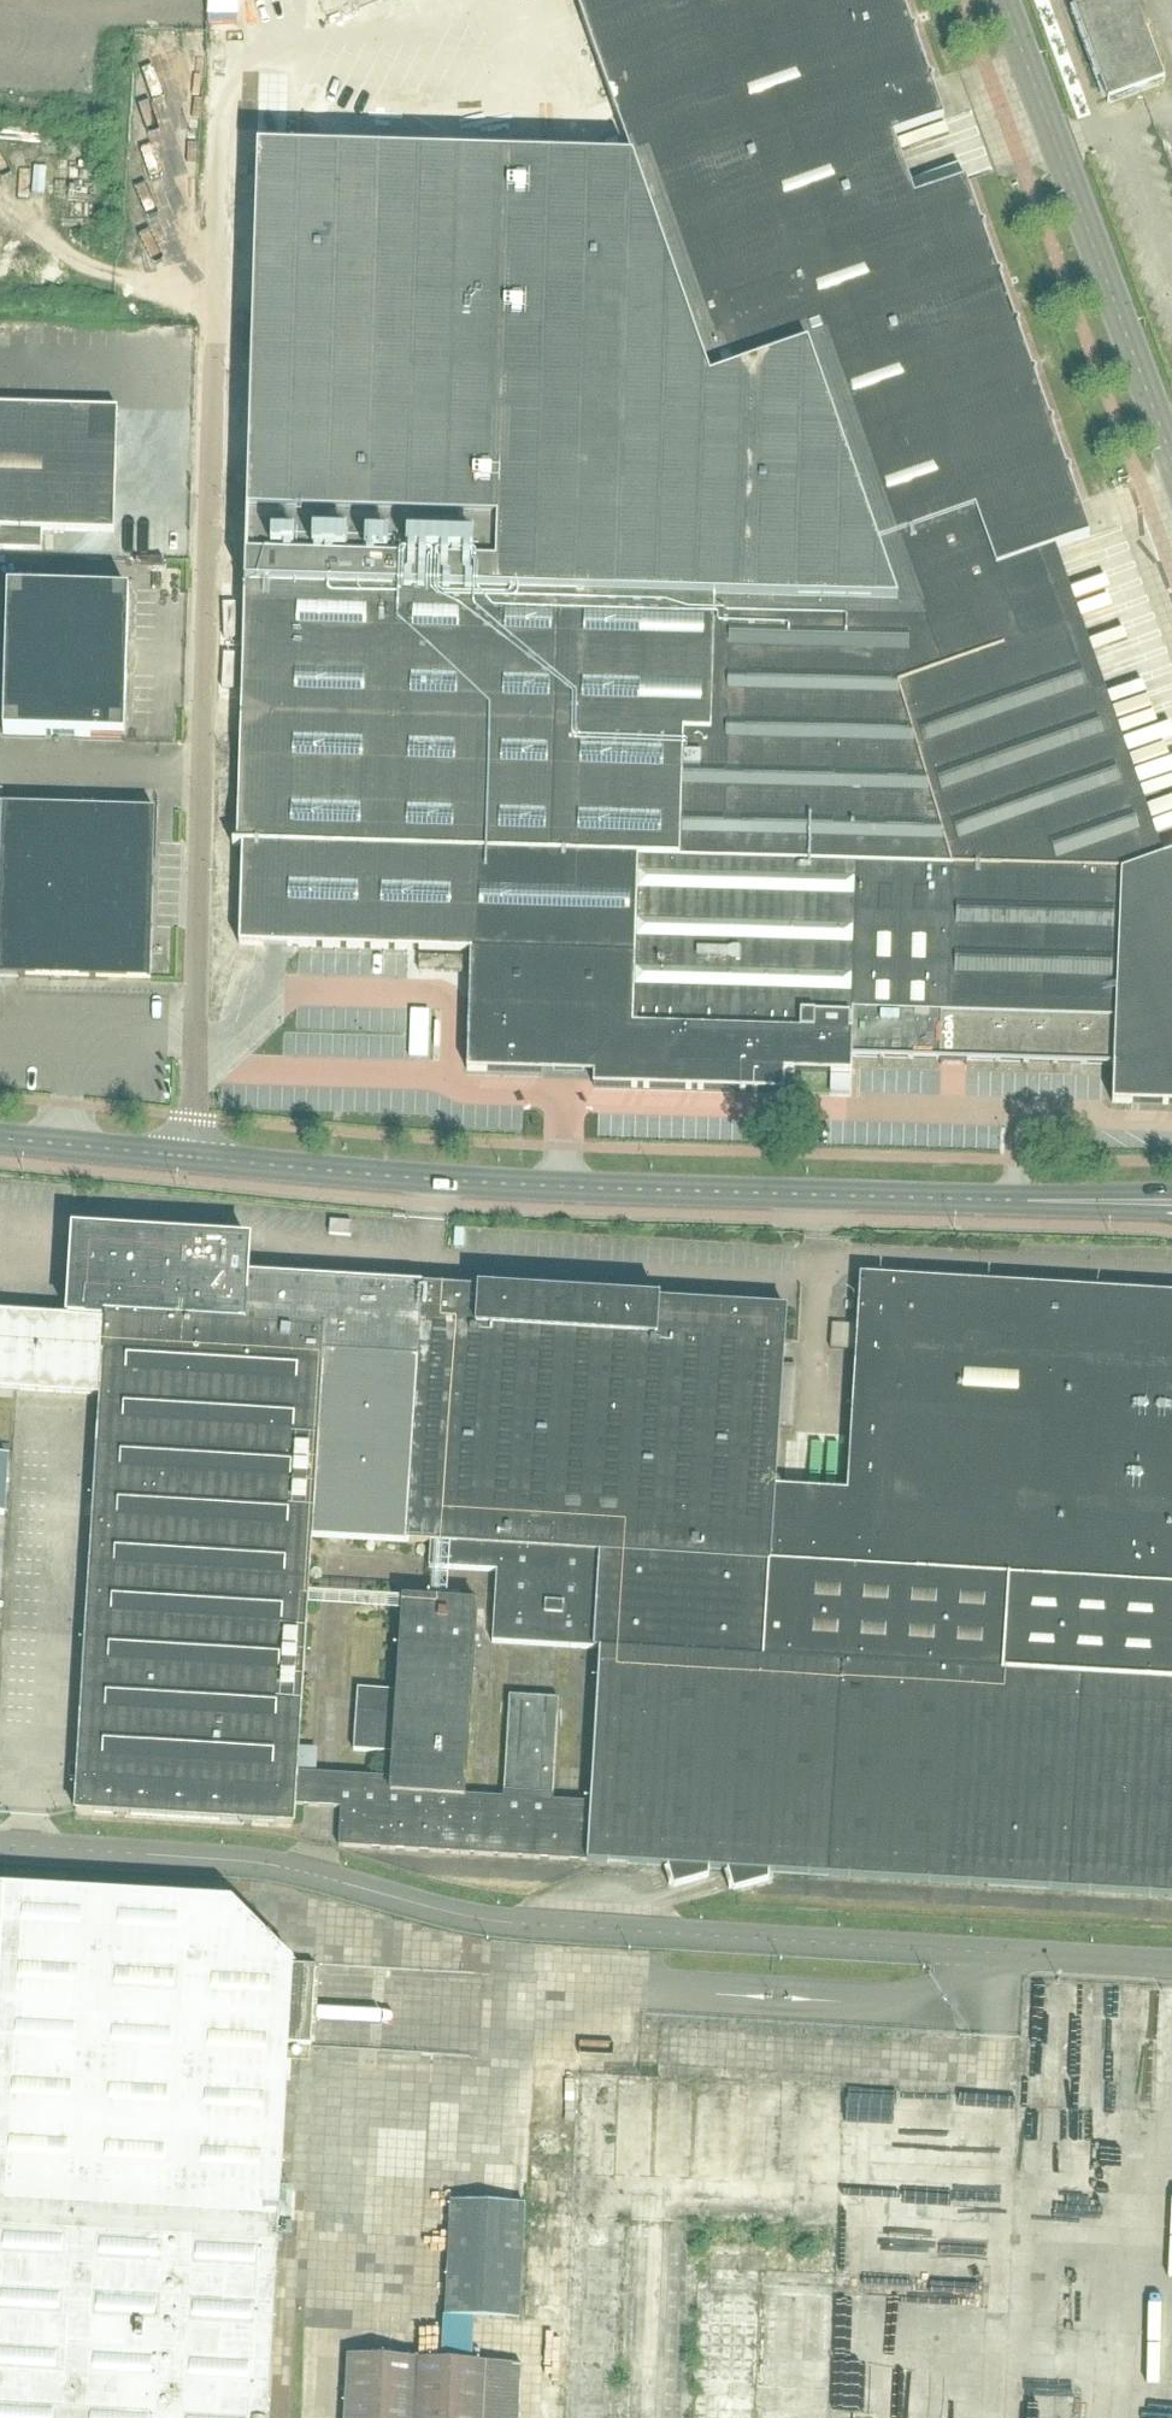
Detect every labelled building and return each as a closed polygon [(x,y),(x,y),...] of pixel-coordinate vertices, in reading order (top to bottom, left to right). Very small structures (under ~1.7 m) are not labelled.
[(233,848),(242,848),(239,947),(471,954),(467,1073),(487,1073),(543,1074),(544,1060),(561,1061),(560,1068),(577,1068),(578,1062),(595,1063),(594,1088),(632,1089),(632,1090),(758,1094),(758,1093),(784,1094),(784,1074),(852,1076),(853,1058),(1113,1067),(1112,1105),(1171,1106),(1171,857),(1149,865),(1040,555),(1089,538),(1068,477),(1071,471),(1065,469),(1051,428),(1053,422),(1048,420),(1034,380),(1036,373),(1031,371),(1017,330),(1019,324),(1014,322),(1000,282),(1002,275),(997,273),(983,233),(985,226),(980,224),(965,182),(914,200),(893,139),(944,121),(931,86),(934,79),(928,78),(914,37),(917,31),(911,29),(901,0),(575,0),(633,164),(257,154),(238,846),(233,845),(233,848)] [(1108,105),(1165,85),(1134,0),(1069,0),(1108,105)] [(0,408),(0,551),(42,552),(42,532),(114,534),(118,412),(0,408)] [(8,592),(4,737),(125,741),(129,595),(8,592)] [(92,981),(97,812),(2,809),(0,874),(0,978),(92,981)] [(156,814),(97,812),(92,981),(106,981),(123,962),(124,963),(134,952),(132,951),(145,936),(152,937),(156,814)] [(469,961),(423,960),(423,975),(468,977),(469,961)] [(331,1223),(330,1236),(351,1237),(352,1225),(331,1223)] [(847,1494),(775,1490),(786,1312),(424,1290),(247,1279),(249,1245),(74,1234),(72,1269),(65,1336),(0,1333),(0,1408),(100,1414),(79,1766),(70,1766),(69,1780),(78,1781),(76,1813),(294,1826),(296,1807),(342,1810),(340,1848),(668,1868),(674,1886),(708,1876),(708,1870),(728,1872),(733,1890),(768,1879),(768,1874),(1171,1898),(1171,1297),(860,1278),(847,1494)] [(280,2223),(294,1966),(233,1905),(0,1891),(0,2417),(268,2417),(280,2223)] [(452,2203),(447,2318),(519,2321),(525,2206),(452,2203)] [(404,2304),(404,2325),(415,2325),(415,2304),(404,2304)] [(525,2365),(351,2357),(349,2417),(523,2417),(525,2365)]
